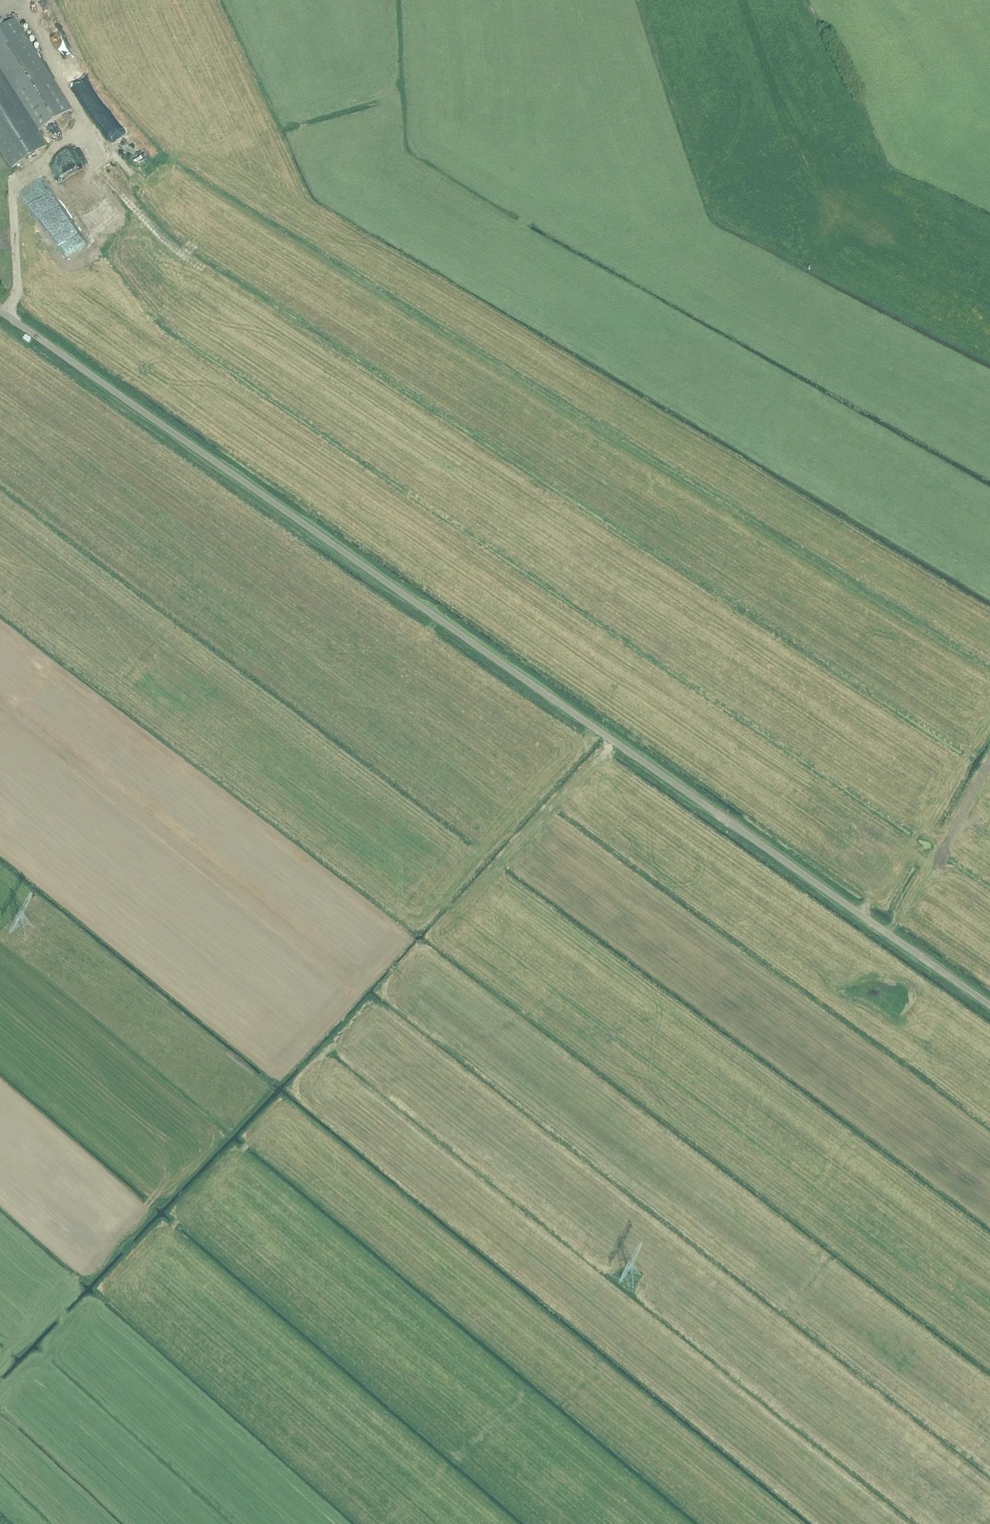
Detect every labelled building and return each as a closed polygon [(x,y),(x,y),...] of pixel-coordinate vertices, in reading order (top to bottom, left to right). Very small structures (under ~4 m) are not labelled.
[(46,10),(44,0),(31,0),(33,12),(46,10)] [(11,169),(47,147),(38,132),(71,111),(14,20),(0,29),(0,152),(11,169)] [(61,129),(67,135),(81,122),(75,116),(61,129)]
